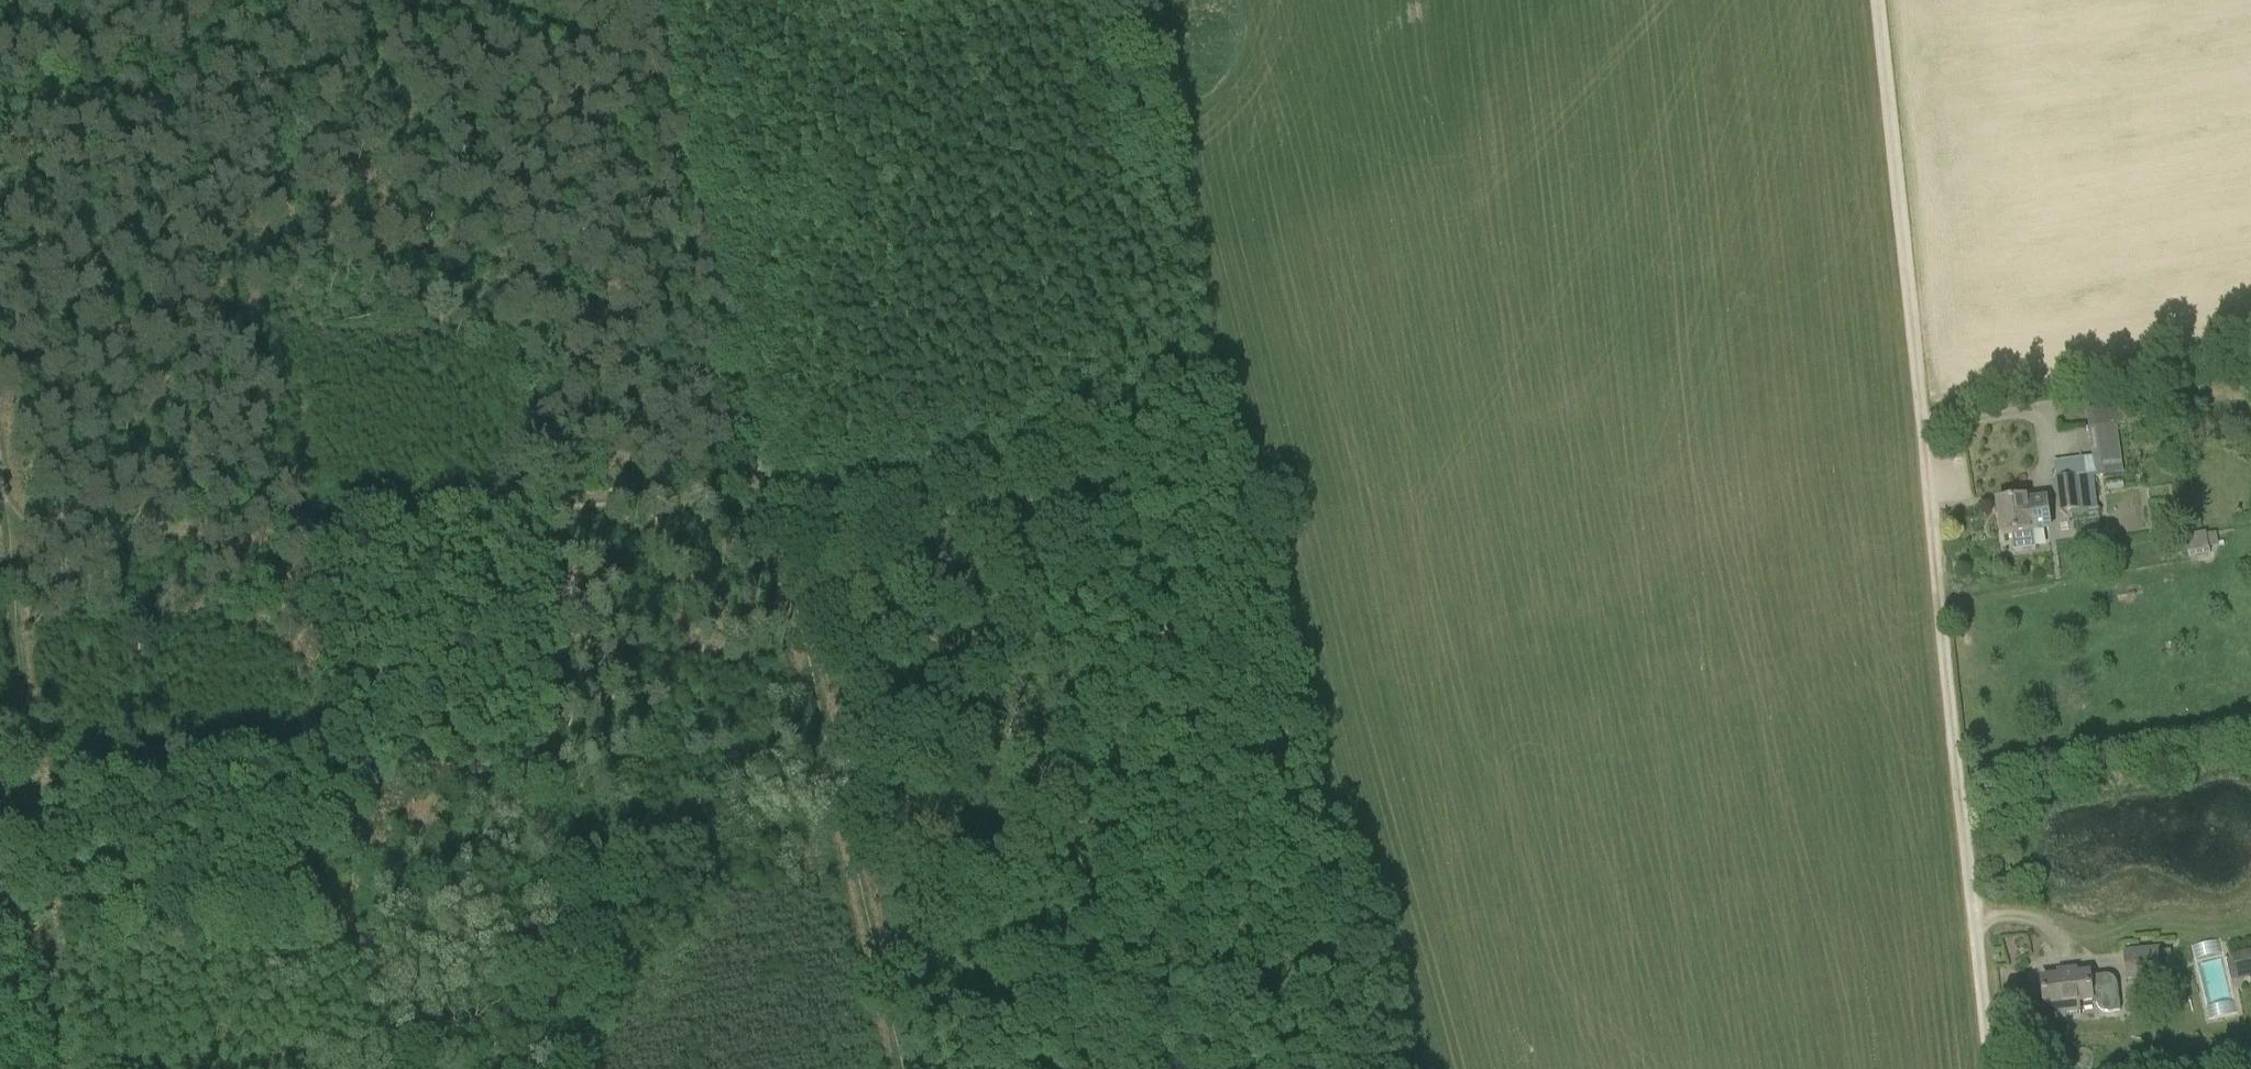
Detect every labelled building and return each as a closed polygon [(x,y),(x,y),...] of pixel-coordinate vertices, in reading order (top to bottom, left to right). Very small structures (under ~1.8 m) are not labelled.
[(2077,477),(2056,480),(2059,513),(2081,510),(2077,477)] [(1998,502),(2002,535),(2012,534),(2014,552),(2036,549),(2034,531),(2030,532),(2029,517),(2046,514),(2046,513),(2048,513),(2048,509),(2045,510),(2044,499),(2027,502),(2026,499),(1998,502)] [(2191,560),(2210,557),(2207,532),(2187,534),(2191,560)] [(2159,947),(2123,951),(2126,980),(2163,977),(2159,947)] [(2233,954),(2238,978),(2250,976),(2250,950),(2233,954)] [(2078,1002),(2092,1001),(2088,973),(2077,974),(2077,970),(2059,972),(2059,976),(2042,978),(2047,1019),(2080,1015),(2078,1002)]
